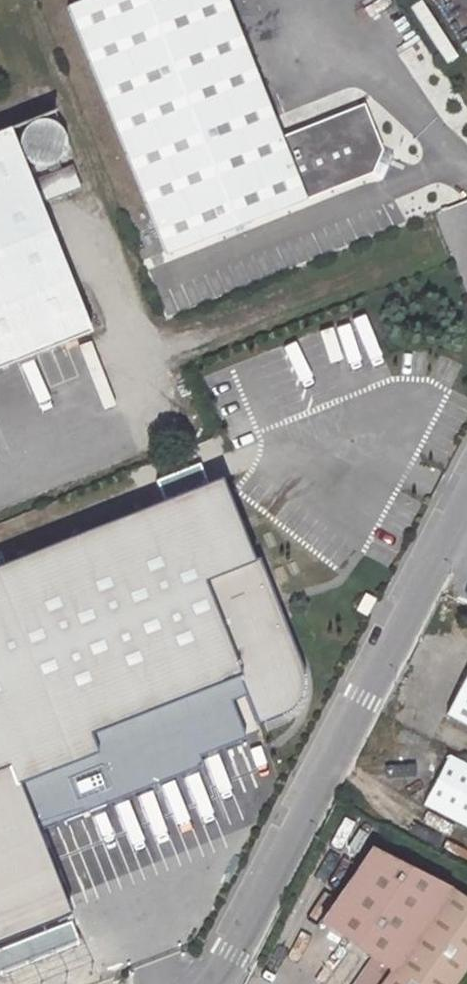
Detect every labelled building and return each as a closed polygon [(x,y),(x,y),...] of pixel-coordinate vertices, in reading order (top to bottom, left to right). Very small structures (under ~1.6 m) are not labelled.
[(66,6),(166,256),(373,174),(382,149),(364,103),(280,137),(226,0),(83,0),(66,6)] [(313,0),(231,0),(267,91),(338,62),(313,0)] [(0,131),(0,368),(91,332),(9,127),(0,131)] [(393,155),(382,149),(373,174),(384,178),(393,155)] [(0,561),(0,784),(237,692),(192,576),(245,556),(214,478),(0,561)] [(301,686),(245,556),(192,576),(237,692),(252,726),(278,715),(290,707),(297,698),(301,686)] [(446,714),(466,725),(466,673),(446,714)] [(423,803),(466,825),(466,766),(447,756),(423,803)] [(466,966),(466,900),(448,887),(372,848),(321,922),(372,958),(354,983),(454,983),(466,966)]
